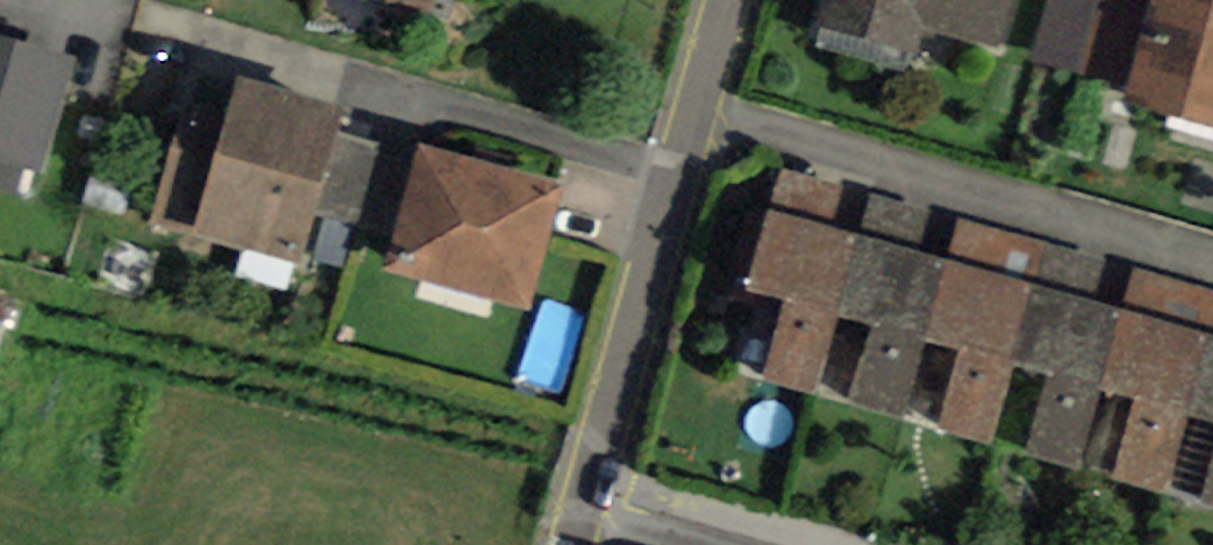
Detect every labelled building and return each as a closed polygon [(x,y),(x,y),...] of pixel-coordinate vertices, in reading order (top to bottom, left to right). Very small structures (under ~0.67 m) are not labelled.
[(427,21),(433,0),(355,0),(427,21)] [(813,23),(907,52),(916,22),(995,47),(1010,0),(820,0),(813,23)] [(1084,72),(1103,0),(1048,0),(1033,59),(1084,72)] [(1212,129),(1212,0),(1151,0),(1121,102),(1212,129)] [(0,35),(0,161),(44,173),(77,57),(0,35)] [(338,131),(344,106),(236,77),(218,143),(174,131),(149,225),(301,266),(315,216),(338,131)] [(338,131),(315,216),(323,218),(354,226),(359,228),(382,143),(338,131)] [(562,183),(420,143),(384,270),(526,309),(562,183)] [(772,213),(750,290),(787,301),(764,380),(813,395),(837,316),(859,237),(772,213)] [(343,269),(354,226),(323,218),(312,261),(343,269)] [(949,261),(859,237),(837,316),(869,325),(846,402),(903,419),(926,341),(949,261)] [(1037,285),(949,261),(926,341),(961,351),(939,431),(992,446),(1015,362),(1037,285)] [(1126,310),(1037,285),(1015,362),(1051,372),(1028,453),(1081,468),(1103,389),(1126,310)] [(1126,310),(1103,389),(1139,399),(1114,479),(1171,495),(1193,416),(1212,347),(1212,339),(1126,310)] [(1193,416),(1212,421),(1212,347),(1193,416)] [(1204,503),(1212,506),(1212,470),(1204,503)]
